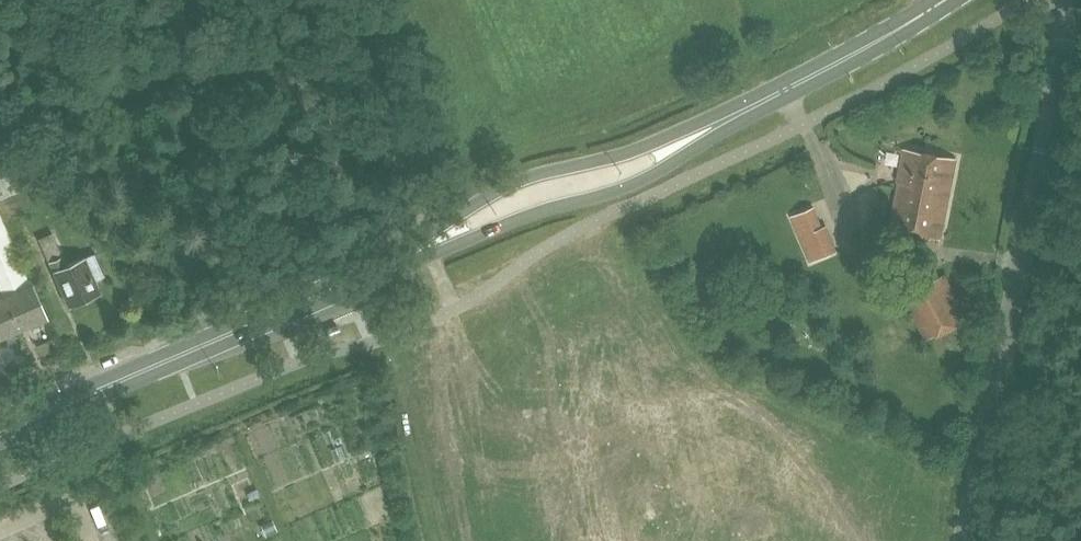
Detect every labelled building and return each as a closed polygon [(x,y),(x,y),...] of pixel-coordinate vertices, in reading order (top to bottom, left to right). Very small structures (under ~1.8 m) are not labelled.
[(31,286),(2,220),(32,207),(24,187),(37,181),(19,139),(0,147),(0,299),(3,298),(31,286)] [(940,239),(956,159),(905,149),(898,182),(900,182),(890,229),(940,239)] [(823,225),(815,205),(790,215),(810,262),(838,250),(828,223),(823,225)] [(94,280),(105,275),(95,253),(84,258),(84,257),(66,265),(52,233),(39,239),(69,307),(100,293),(94,280)] [(946,275),(919,289),(904,297),(926,339),(968,317),(946,275)] [(3,298),(16,329),(45,317),(32,286),(31,286),(3,298)] [(0,299),(0,336),(16,329),(3,298),(0,299)] [(262,525),(266,535),(276,530),(272,520),(262,525)]
